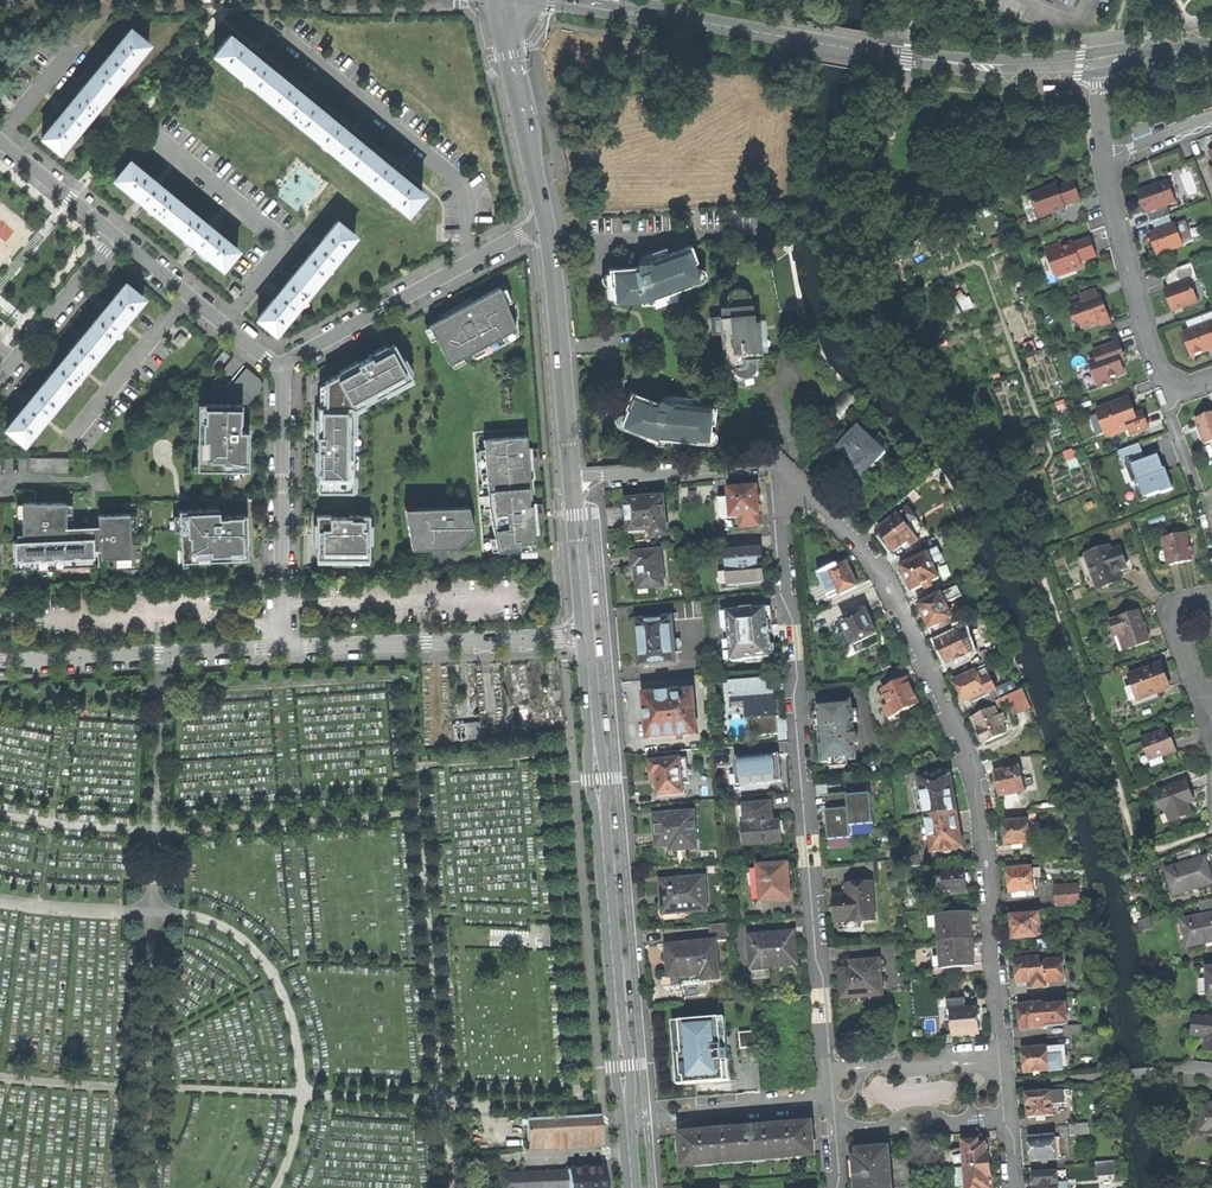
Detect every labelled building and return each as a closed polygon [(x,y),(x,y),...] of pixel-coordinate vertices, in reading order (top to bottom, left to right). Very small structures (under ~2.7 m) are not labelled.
[(106,60),(87,82),(105,97),(150,43),(132,28),(113,52),(111,51),(108,55),(105,58),(106,60)] [(216,52),(264,93),(280,75),(258,57),(259,55),(255,52),(252,49),(250,50),(231,34),(216,52)] [(264,93),(312,132),(327,114),(306,96),(307,95),(304,92),(300,89),(299,90),(280,75),(264,93)] [(60,150),(105,97),(87,82),(68,105),(67,104),(64,107),(61,111),(62,112),(42,136),(60,150)] [(312,132),(360,171),(375,152),(355,135),(356,134),(352,131),(348,128),(347,129),(327,114),(312,132)] [(409,212),(424,192),(403,175),(404,174),(401,171),(397,168),(396,169),(375,152),(360,171),(409,212)] [(1197,155),(1203,171),(1210,168),(1204,153),(1197,155)] [(143,201),(169,222),(184,204),(159,183),(131,161),(116,179),(143,201)] [(1153,187),(1136,193),(1145,214),(1149,223),(1150,223),(1167,216),(1169,216),(1165,207),(1174,203),(1166,182),(1153,187)] [(1063,207),(1063,206),(1079,200),(1076,191),(1073,183),(1057,189),(1056,186),(1029,196),(1037,219),(1053,213),(1053,211),(1063,207)] [(211,226),(184,204),(169,222),(196,244),(223,266),(238,248),(211,226)] [(1171,226),(1167,216),(1150,223),(1155,232),(1148,235),(1153,246),(1156,256),(1182,246),(1174,225),(1171,226)] [(258,317),(275,331),(354,235),(336,220),(320,241),(318,239),(315,242),(313,246),(314,247),(290,277),(280,289),(279,288),(276,291),(273,294),(275,295),(258,317)] [(1081,268),(1079,263),(1095,257),(1091,248),(1088,239),(1072,245),(1060,250),(1059,247),(1058,244),(1044,249),(1055,278),(1081,268)] [(688,280),(698,277),(693,262),(696,261),(690,245),(649,259),(648,263),(639,263),(639,265),(608,268),(609,284),(611,284),(612,292),(613,300),(639,298),(640,303),(651,302),(651,298),(689,285),(688,280)] [(1190,264),(1162,274),(1168,289),(1163,291),(1167,299),(1171,311),(1197,302),(1189,282),(1197,279),(1190,264)] [(124,324),(145,298),(127,284),(110,304),(108,303),(106,306),(104,309),(106,310),(71,352),(70,351),(67,354),(64,358),(66,359),(32,400),(30,399),(27,402),(24,406),(26,407),(9,428),(27,442),(45,420),(84,372),(124,324)] [(518,324),(502,284),(459,307),(430,323),(450,361),(518,324)] [(756,355),(761,355),(758,319),(753,319),(751,297),(750,292),(747,289),(743,287),(738,286),(734,287),(730,290),(728,294),(727,298),(727,305),(721,306),(721,315),(719,316),(723,365),(732,365),(733,369),(735,372),(740,375),(742,375),(745,376),(752,373),(755,369),(757,364),(756,355)] [(1079,296),(1082,303),(1097,298),(1094,291),(1079,296)] [(1099,322),(1108,319),(1104,308),(1100,297),(1097,298),(1082,303),(1068,308),(1071,316),(1077,318),(1081,329),(1099,322)] [(1181,334),(1190,357),(1205,352),(1204,350),(1211,347),(1211,323),(1181,334)] [(413,371),(397,341),(353,365),(318,384),(319,431),(319,489),(356,488),(356,401),(413,371)] [(1098,388),(1110,384),(1108,379),(1124,374),(1118,360),(1116,353),(1120,352),(1117,342),(1092,351),(1096,360),(1089,363),(1098,388)] [(844,424),(864,404),(849,389),(829,410),(844,424)] [(694,441),(695,436),(707,438),(707,435),(709,422),(711,422),(713,406),(669,401),(667,404),(659,400),(658,402),(630,391),(627,398),(624,406),(626,407),(620,423),(645,432),(643,436),(654,440),(655,436),(658,437),(672,439),(694,441)] [(1128,398),(1114,403),(1116,409),(1130,404),(1128,398)] [(1130,436),(1148,429),(1142,413),(1134,416),(1132,409),(1130,404),(1116,409),(1114,403),(1095,410),(1105,437),(1128,429),(1130,436)] [(240,405),(199,404),(196,468),(247,470),(248,437),(248,429),(239,429),(240,405)] [(1194,419),(1199,433),(1203,445),(1211,441),(1211,413),(1194,419)] [(886,452),(860,427),(839,449),(851,460),(848,463),(853,472),(858,482),(886,452)] [(531,433),(485,435),(491,504),(498,545),(540,542),(537,505),(532,451),(531,433)] [(1160,494),(1172,489),(1164,468),(1162,469),(1159,462),(1157,455),(1144,460),(1138,444),(1116,452),(1123,469),(1131,466),(1143,498),(1159,492),(1160,494)] [(69,459),(30,458),(30,474),(69,474),(69,459)] [(758,487),(730,490),(730,499),(718,501),(719,519),(739,517),(740,527),(760,526),(759,516),(761,515),(760,500),(758,487)] [(654,536),(668,535),(664,497),(646,499),(627,500),(630,531),(653,529),(654,536)] [(904,498),(892,509),(897,515),(878,530),(888,543),(895,551),(908,541),(912,546),(918,540),(908,526),(917,519),(908,507),(910,505),(904,498)] [(67,502),(18,503),(20,560),(96,558),(96,564),(134,563),(133,514),(98,515),(98,526),(95,526),(68,527),(67,502)] [(470,503),(405,506),(412,546),(437,545),(457,545),(476,528),(470,503)] [(213,510),(179,512),(181,561),(246,558),(243,515),(219,516),(219,510),(213,510)] [(371,511),(317,512),(318,529),(318,559),(372,558),(371,511)] [(1181,562),(1190,560),(1185,532),(1163,536),(1168,564),(1181,562)] [(929,541),(922,545),(926,555),(934,551),(929,541)] [(926,555),(922,545),(904,555),(908,563),(902,566),(900,571),(902,574),(903,576),(907,578),(913,590),(925,584),(927,588),(933,585),(931,581),(939,577),(932,562),(942,558),(938,549),(934,551),(926,555)] [(763,546),(725,551),(728,570),(719,571),(721,588),(726,587),(726,588),(736,587),(736,584),(766,581),(764,563),(763,546)] [(1121,581),(1118,573),(1124,571),(1121,563),(1124,562),(1119,549),(1110,552),(1109,547),(1085,556),(1092,575),(1098,589),(1121,581)] [(638,589),(664,587),(662,550),(632,553),(633,567),(636,567),(637,576),(638,589)] [(1085,577),(1092,575),(1085,556),(1078,559),(1085,577)] [(848,562),(840,566),(838,563),(819,572),(830,596),(840,592),(841,593),(858,585),(853,573),(848,562)] [(952,581),(924,594),(927,601),(921,604),(919,610),(921,613),(922,615),(925,615),(931,628),(940,623),(941,627),(950,623),(948,619),(952,617),(946,604),(962,597),(957,586),(955,587),(952,581)] [(672,614),(672,619),(672,620),(702,618),(701,602),(677,603),(678,613),(672,614)] [(771,618),(770,605),(718,610),(722,661),(731,660),(731,663),(763,661),(762,656),(769,656),(769,652),(775,651),(774,643),(769,643),(768,631),(767,619),(771,618)] [(851,609),(847,611),(849,615),(843,618),(846,624),(844,625),(847,632),(841,634),(846,647),(877,634),(873,626),(871,619),(871,618),(872,616),(871,613),(869,611),(867,611),(865,608),(854,614),(851,609)] [(1128,649),(1149,641),(1143,624),(1138,610),(1110,619),(1116,635),(1123,633),(1128,649)] [(983,613),(934,637),(941,651),(947,664),(969,653),(964,642),(970,640),(965,629),(986,619),(983,613)] [(672,620),(672,619),(639,621),(641,643),(642,664),(675,662),(672,620)] [(995,645),(979,653),(983,660),(999,653),(995,645)] [(985,666),(983,660),(952,674),(955,680),(978,670),(985,666)] [(1138,700),(1169,688),(1164,674),(1160,664),(1129,675),(1138,700)] [(979,673),(978,670),(955,680),(960,691),(965,702),(971,699),(976,710),(997,700),(998,700),(997,699),(994,690),(987,669),(979,673)] [(891,685),(883,689),(890,704),(884,706),(889,717),(920,702),(913,688),(908,677),(898,682),(895,678),(889,681),(891,685)] [(769,690),(768,678),(730,682),(732,703),(745,702),(746,718),(753,718),(754,736),(779,734),(776,698),(776,690),(769,690)] [(1010,683),(994,690),(997,699),(1014,691),(1010,683)] [(1022,689),(998,700),(997,700),(1000,708),(1008,705),(1012,714),(1029,707),(1022,689)] [(648,739),(698,735),(695,691),(645,695),(647,716),(648,739)] [(850,759),(857,759),(854,715),(852,715),(852,709),(851,709),(850,699),(818,702),(819,713),(821,712),(822,722),(827,721),(827,723),(827,725),(822,726),(822,728),(821,728),(824,761),(833,761),(850,759)] [(999,716),(996,708),(973,718),(978,730),(984,743),(1007,733),(1003,723),(1007,722),(1003,714),(999,716)] [(492,722),(501,722),(500,710),(492,711),(492,722)] [(479,738),(478,723),(451,725),(453,740),(479,738)] [(1150,760),(1177,751),(1174,744),(1173,740),(1167,737),(1165,730),(1142,738),(1150,760)] [(781,770),(779,753),(735,757),(737,773),(734,773),(735,788),(742,787),(742,785),(782,780),(781,770)] [(659,795),(686,793),(685,784),(691,783),(688,757),(652,760),(652,768),(653,774),(658,774),(659,795)] [(1021,766),(996,771),(998,783),(1001,795),(1026,790),(1021,766)] [(943,774),(931,775),(931,778),(921,780),(922,782),(918,783),(921,801),(925,801),(927,815),(959,810),(955,787),(953,775),(943,777),(943,774)] [(1189,803),(1193,801),(1190,792),(1186,781),(1158,791),(1166,811),(1171,810),(1175,820),(1191,814),(1189,803)] [(848,794),(829,796),(830,809),(849,808),(848,794)] [(871,796),(849,798),(852,836),(874,834),(871,796)] [(774,822),(772,802),(740,805),(741,816),(743,816),(745,843),(781,840),(780,827),(780,821),(774,822)] [(831,849),(852,847),(849,808),(830,809),(828,810),(829,829),(831,849)] [(962,829),(959,810),(927,815),(933,851),(944,849),(945,851),(953,850),(953,848),(964,846),(962,829)] [(1171,821),(1175,820),(1171,810),(1166,811),(1171,821)] [(672,850),(697,848),(694,812),(656,816),(657,829),(658,845),(672,844),(672,850)] [(1035,813),(1006,815),(1006,821),(1004,821),(1005,834),(1006,845),(1016,844),(1016,848),(1023,847),(1022,844),(1041,842),(1039,821),(1035,822),(1035,813)] [(904,866),(921,865),(920,854),(903,855),(904,866)] [(1211,883),(1211,881),(1208,870),(1204,858),(1167,870),(1175,898),(1192,893),(1191,890),(1211,883)] [(1020,861),(1007,862),(1009,878),(1010,892),(1026,891),(1026,895),(1034,894),(1034,890),(1033,890),(1031,867),(1020,868),(1020,861)] [(788,863),(750,867),(753,905),(786,902),(786,898),(791,897),(789,880),(788,863)] [(945,877),(939,877),(939,887),(946,886),(946,893),(968,892),(967,878),(967,868),(961,868),(960,867),(951,867),(951,869),(945,869),(945,877)] [(693,911),(708,909),(705,876),(662,880),(663,893),(663,905),(664,914),(693,911)] [(850,921),(876,919),(873,882),(847,884),(847,893),(835,894),(836,906),(837,921),(850,920),(850,921)] [(1057,906),(1080,904),(1079,886),(1055,887),(1057,906)] [(1211,941),(1211,899),(1201,903),(1204,916),(1184,920),(1189,946),(1211,941)] [(693,914),(693,911),(664,914),(663,905),(659,905),(659,916),(662,919),(680,918),(693,914)] [(970,912),(938,914),(940,940),(972,937),(971,925),(970,912)] [(1041,936),(1039,914),(1012,916),(1012,925),(1013,938),(1041,936)] [(1144,931),(1153,928),(1150,919),(1141,921),(1144,931)] [(670,982),(719,977),(717,941),(730,939),(729,922),(710,924),(712,940),(700,941),(700,942),(679,944),(678,943),(667,944),(669,961),(670,982)] [(796,931),(750,935),(753,968),(799,964),(797,946),(796,931)] [(974,950),(972,937),(940,940),(941,955),(942,967),(975,965),(974,950)] [(1048,940),(1038,941),(1040,950),(1049,949),(1048,940)] [(1092,956),(1099,956),(1097,946),(1090,946),(1092,956)] [(1040,956),(1015,958),(1016,971),(1017,982),(1024,981),(1025,986),(1029,986),(1029,987),(1046,986),(1046,981),(1064,979),(1062,958),(1044,960),(1044,965),(1041,966),(1040,956)] [(870,996),(883,995),(880,959),(853,961),(854,968),(841,969),(842,980),(843,996),(869,994),(870,996)] [(1211,995),(1211,969),(1202,969),(1202,979),(1200,980),(1201,995),(1211,995)] [(965,998),(948,999),(948,1009),(953,1009),(955,1035),(980,1032),(979,1018),(978,1007),(966,1008),(965,998)] [(1043,1003),(1019,1005),(1020,1015),(1021,1028),(1043,1026),(1043,1024),(1045,1024),(1045,1021),(1067,1020),(1066,1003),(1043,1005),(1043,1003)] [(1210,1017),(1210,1019),(1197,1017),(1195,1035),(1208,1037),(1206,1051),(1211,1052),(1211,1017),(1210,1017)] [(680,1083),(731,1079),(729,1053),(726,1018),(674,1022),(680,1083)] [(1082,1023),(1065,1025),(1066,1033),(1083,1031),(1082,1023)] [(752,1033),(740,1034),(741,1046),(753,1045),(752,1033)] [(1064,1045),(1023,1049),(1024,1058),(1025,1072),(1071,1068),(1070,1054),(1065,1054),(1064,1045)] [(1049,1085),(1026,1087),(1027,1093),(1050,1091),(1049,1085)] [(1052,1115),(1050,1091),(1027,1093),(1028,1103),(1029,1117),(1038,1116),(1039,1120),(1046,1119),(1046,1116),(1052,1115)] [(1211,1131),(1211,1104),(1205,1104),(1202,1130),(1211,1131)] [(529,1140),(601,1137),(599,1115),(528,1118),(529,1140)] [(1088,1121),(1068,1123),(1069,1134),(1088,1133),(1088,1121)] [(685,1164),(814,1154),(812,1124),(776,1126),(713,1131),(682,1134),(685,1164)] [(1055,1137),(1055,1135),(1031,1137),(1031,1149),(1032,1161),(1057,1159),(1057,1156),(1061,1156),(1060,1137),(1055,1137)] [(991,1165),(989,1140),(982,1140),(982,1139),(982,1136),(963,1138),(964,1149),(955,1149),(956,1164),(956,1167),(958,1167),(991,1165)] [(945,1164),(956,1164),(955,1149),(944,1150),(945,1164)] [(890,1154),(860,1156),(861,1159),(861,1162),(858,1163),(859,1187),(892,1187),(890,1154)] [(1097,1176),(1114,1174),(1113,1160),(1096,1161),(1097,1176)] [(1038,1166),(1039,1172),(1034,1173),(1035,1183),(1035,1187),(1066,1187),(1067,1187),(1066,1170),(1058,1171),(1057,1164),(1038,1166)] [(605,1183),(604,1167),(592,1168),(567,1169),(567,1165),(526,1166),(527,1187),(564,1186),(564,1187),(606,1187),(605,1183)] [(991,1165),(958,1167),(960,1187),(967,1186),(967,1187),(993,1187),(991,1165)]
